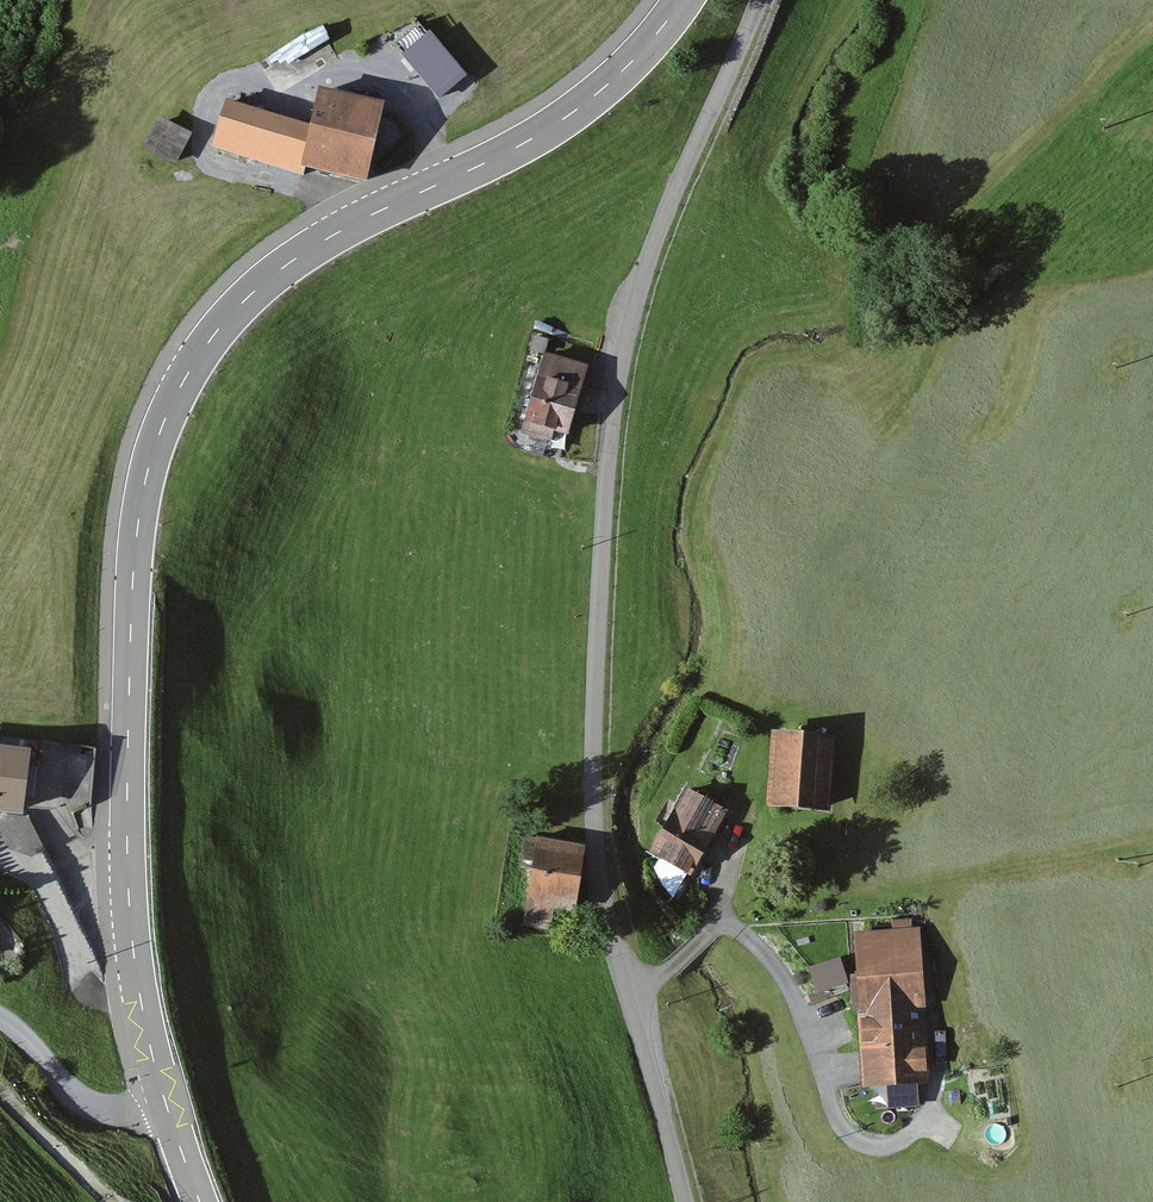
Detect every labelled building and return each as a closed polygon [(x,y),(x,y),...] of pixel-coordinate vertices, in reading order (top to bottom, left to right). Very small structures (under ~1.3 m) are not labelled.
[(429,35),(404,56),(439,97),(463,76),(429,35)] [(249,110),(225,104),(213,150),(303,174),(305,165),(362,180),(380,106),(321,93),(313,127),(272,116),(277,100),(253,94),(249,110)] [(189,136),(160,122),(146,150),(175,164),(189,136)] [(588,366),(547,355),(526,435),(552,442),(554,436),(568,439),(588,366)] [(834,740),(774,736),(770,807),(830,810),(834,740)] [(0,752),(0,817),(24,819),(31,755),(0,752)] [(727,813),(687,791),(652,853),(692,876),(727,813)] [(587,849),(538,842),(525,928),(554,932),(557,912),(570,914),(572,901),(579,902),(587,849)] [(920,935),(856,938),(864,1091),(928,1088),(920,935)] [(844,942),(816,945),(820,974),(848,970),(844,942)]
